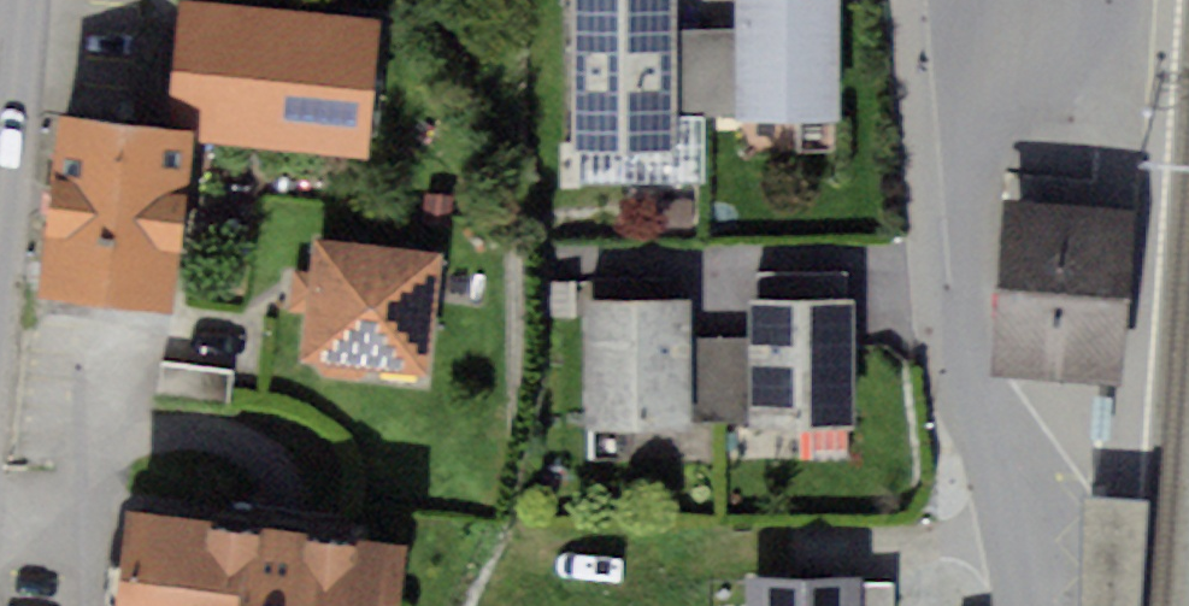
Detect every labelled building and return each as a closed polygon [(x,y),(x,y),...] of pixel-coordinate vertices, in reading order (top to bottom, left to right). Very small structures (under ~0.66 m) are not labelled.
[(570,155),(674,154),(674,119),(674,29),(674,0),(569,0),(570,155)] [(745,29),(745,118),(746,145),(855,141),(851,0),(741,0),(745,29)] [(376,36),(182,17),(170,139),(364,158),(376,36)] [(745,29),(674,29),(674,119),(745,118),(745,29)] [(195,148),(66,134),(47,308),(135,318),(176,322),(195,148)] [(1130,212),(1006,201),(990,369),(1004,370),(1046,374),(1102,380),(1114,381),(1130,212)] [(451,268),(319,253),(305,374),(438,389),(451,268)] [(856,309),(757,311),(759,439),(858,437),(856,309)] [(694,311),(594,313),(596,436),(696,434),(694,311)] [(163,360),(159,399),(227,406),(231,367),(163,360)] [(129,526),(121,605),(403,605),(407,557),(129,526)] [(747,574),(749,605),(859,605),(857,567),(747,574)]
